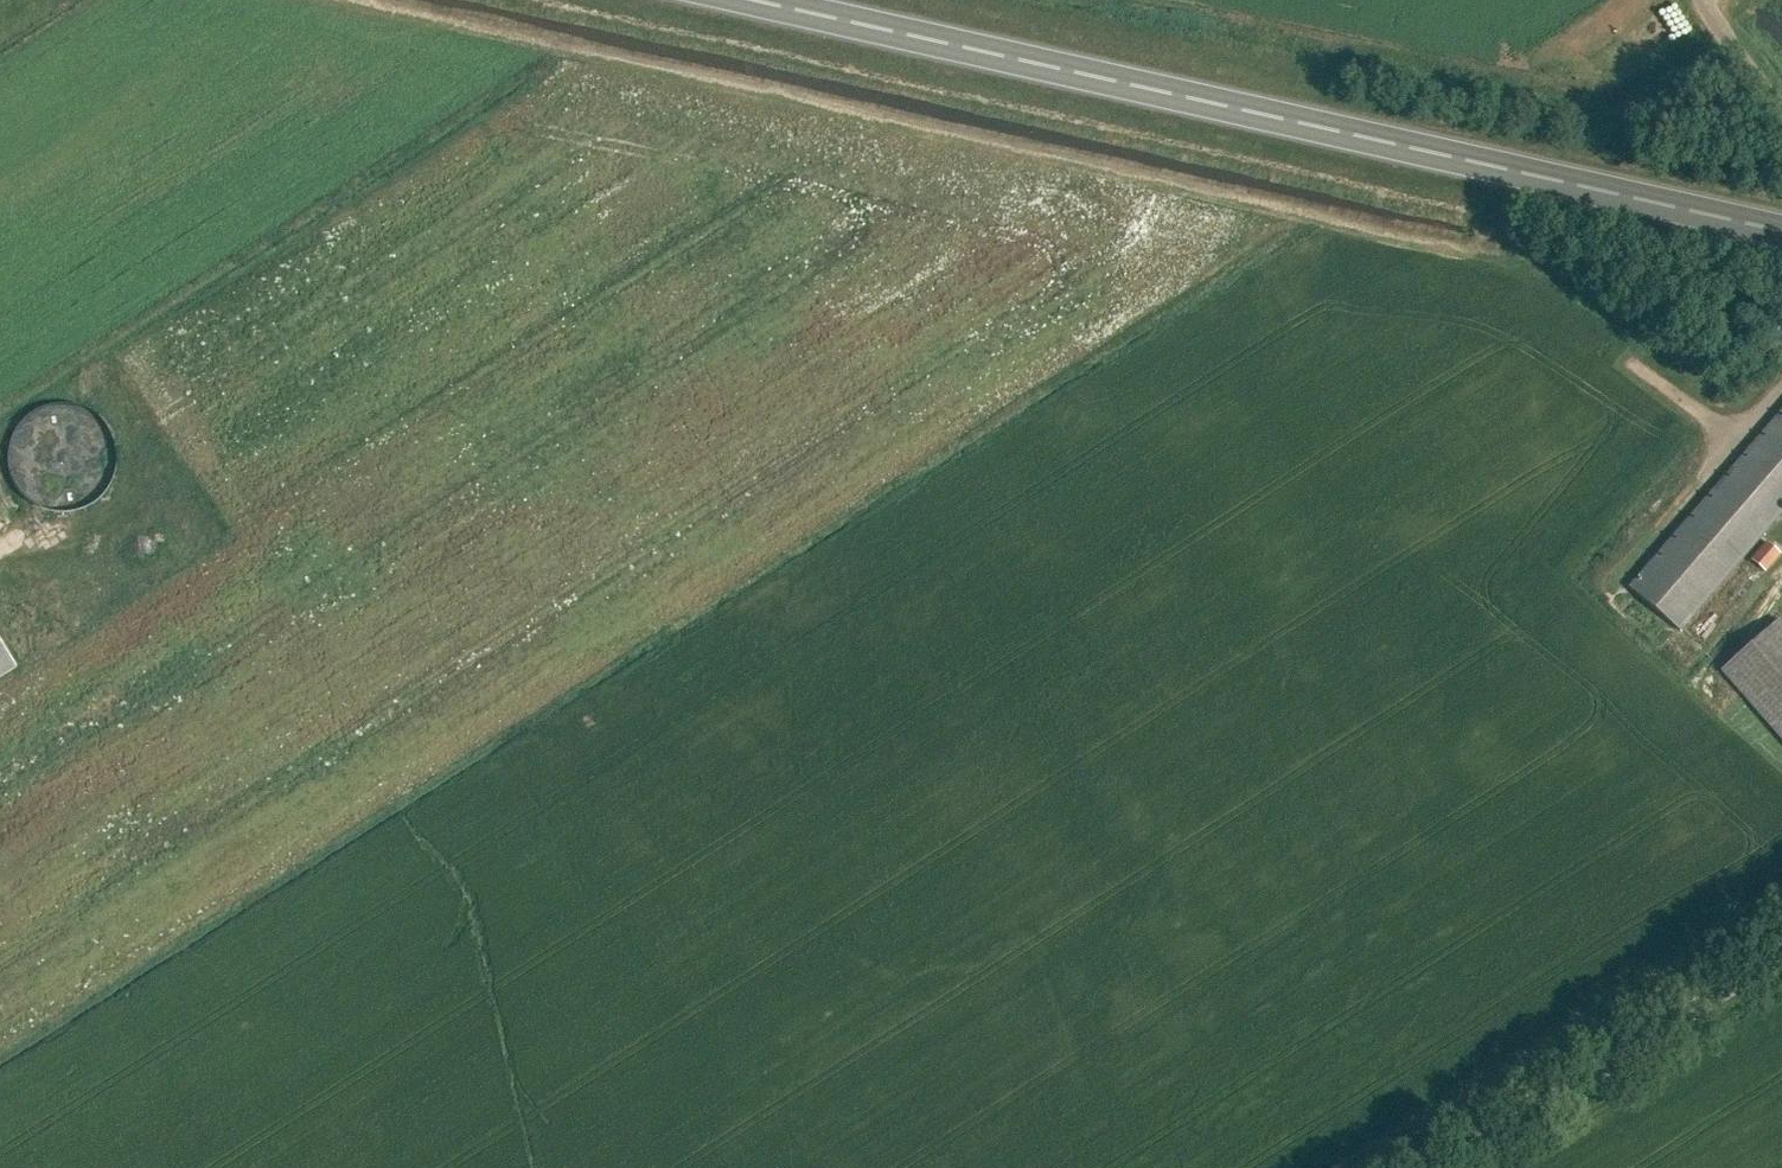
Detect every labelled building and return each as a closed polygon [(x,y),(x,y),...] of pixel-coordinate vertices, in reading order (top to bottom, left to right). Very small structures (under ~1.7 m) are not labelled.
[(30,505),(49,496),(58,515),(112,490),(70,399),(0,431),(0,439),(30,505)] [(1628,587),(1679,631),(1781,512),(1781,409),(1628,587)] [(1766,542),(1750,560),(1765,572),(1780,554),(1766,542)] [(1720,670),(1781,740),(1781,625),(1777,619),(1720,670)] [(16,670),(0,645),(0,680),(16,670)]
